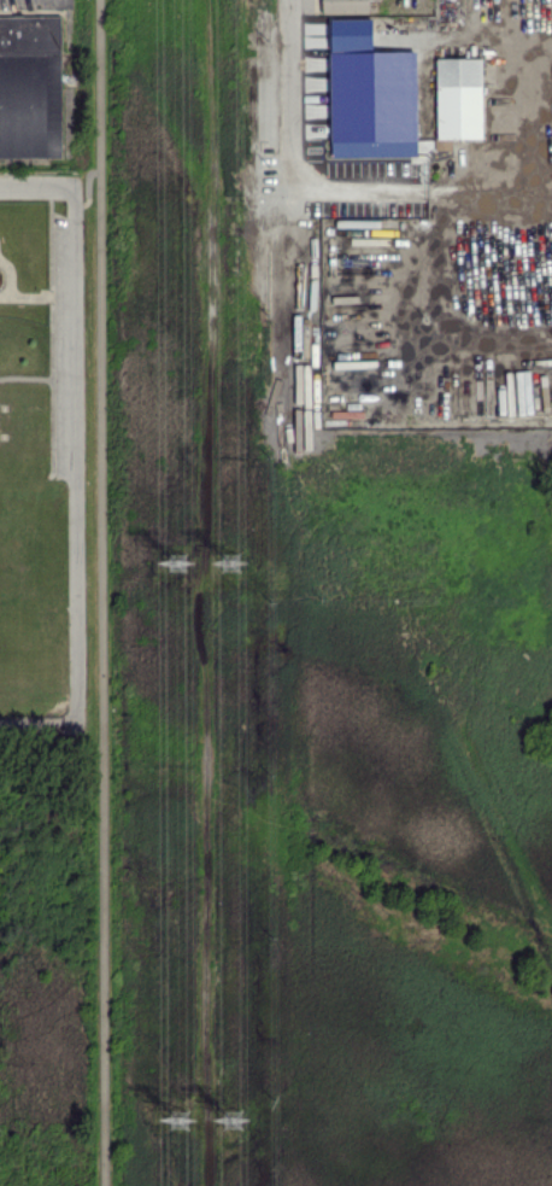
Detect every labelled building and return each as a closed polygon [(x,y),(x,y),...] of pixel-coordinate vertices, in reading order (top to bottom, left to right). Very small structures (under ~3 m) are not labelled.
[(368,12),(368,0),(322,0),(322,12),(368,12)] [(57,156),(0,155),(0,16),(58,17),(57,156)] [(331,140),(418,139),(417,50),(330,51),(331,140)] [(484,137),(483,57),(436,57),(437,148),(452,148),(452,138),(484,137)]
